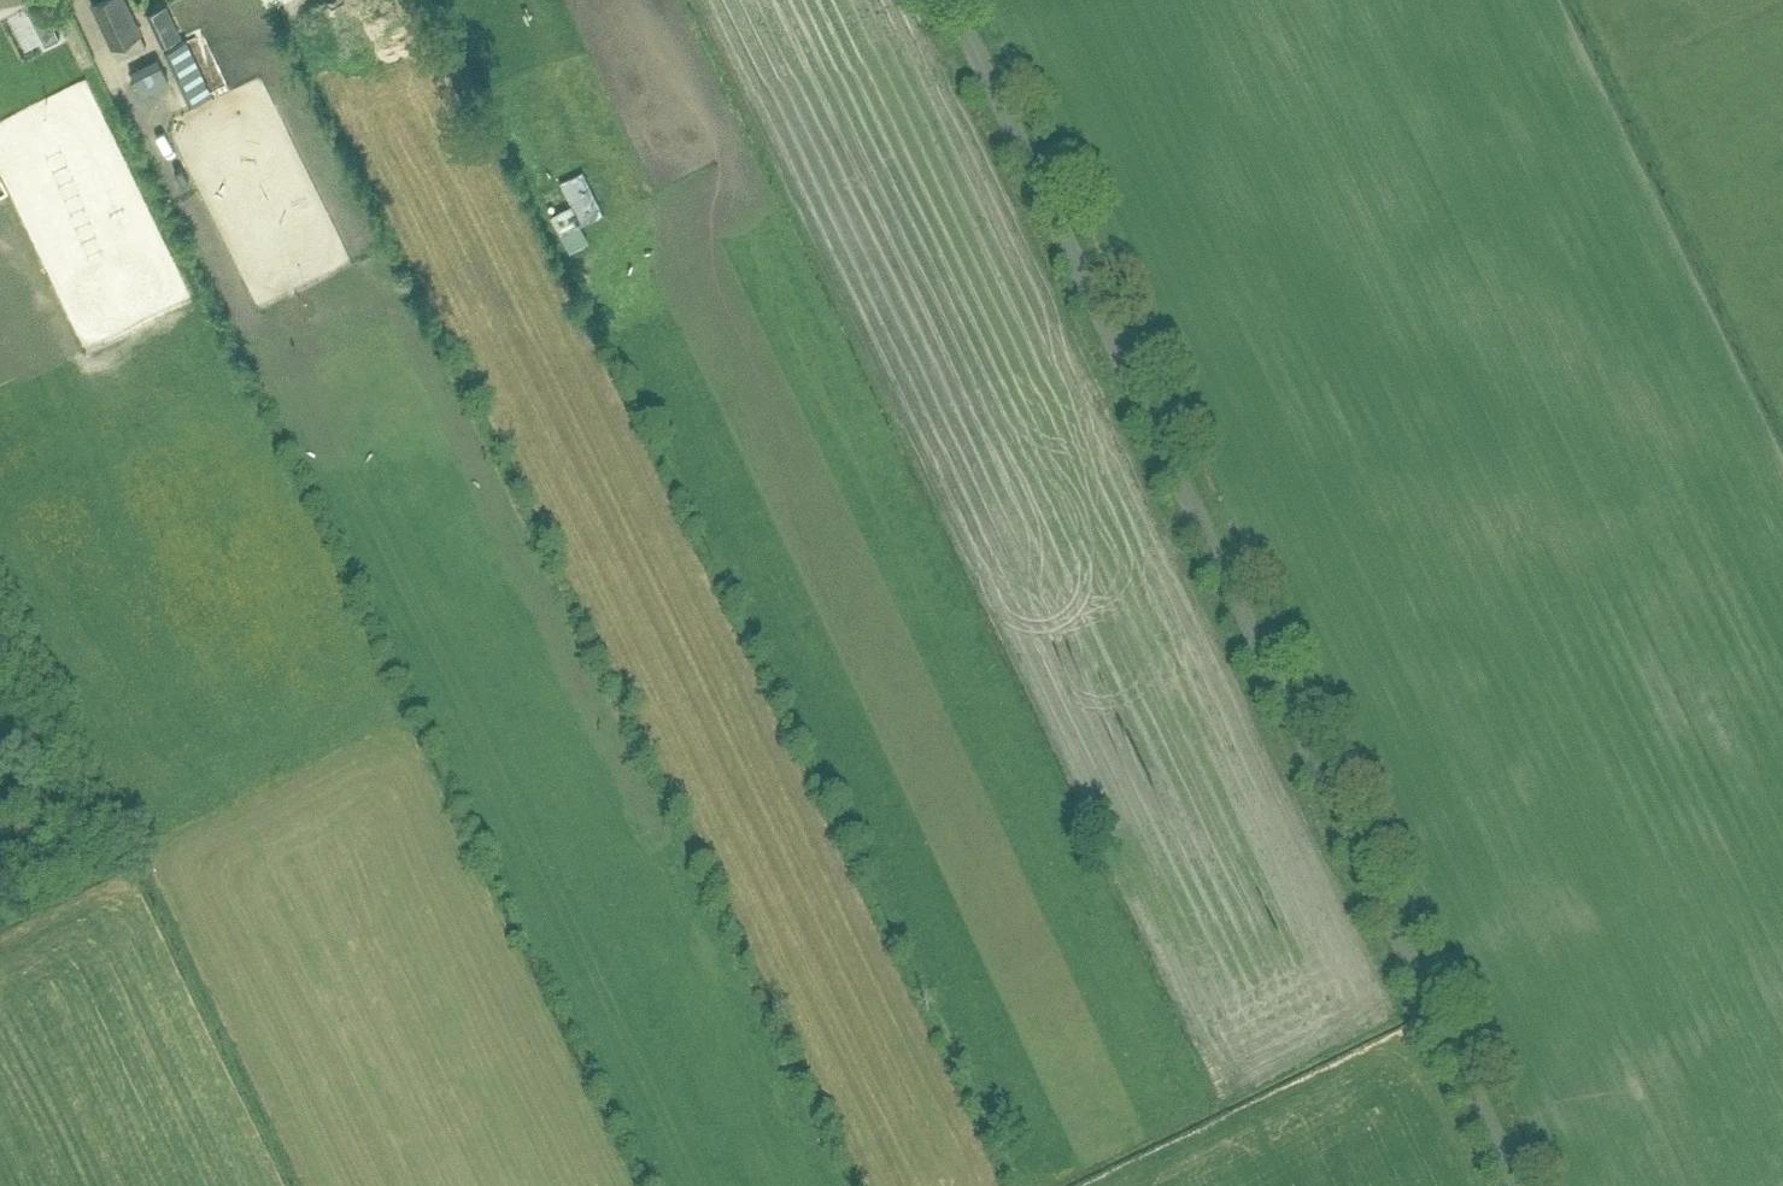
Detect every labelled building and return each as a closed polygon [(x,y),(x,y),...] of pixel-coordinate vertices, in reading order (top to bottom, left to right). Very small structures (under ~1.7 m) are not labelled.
[(18,0),(0,0),(0,9),(18,0)] [(50,11),(44,0),(40,0),(28,6),(34,18),(50,11)] [(142,31),(127,0),(89,0),(111,45),(142,31)] [(166,3),(146,11),(162,43),(181,35),(166,3)] [(169,80),(157,56),(130,68),(143,93),(169,80)]
